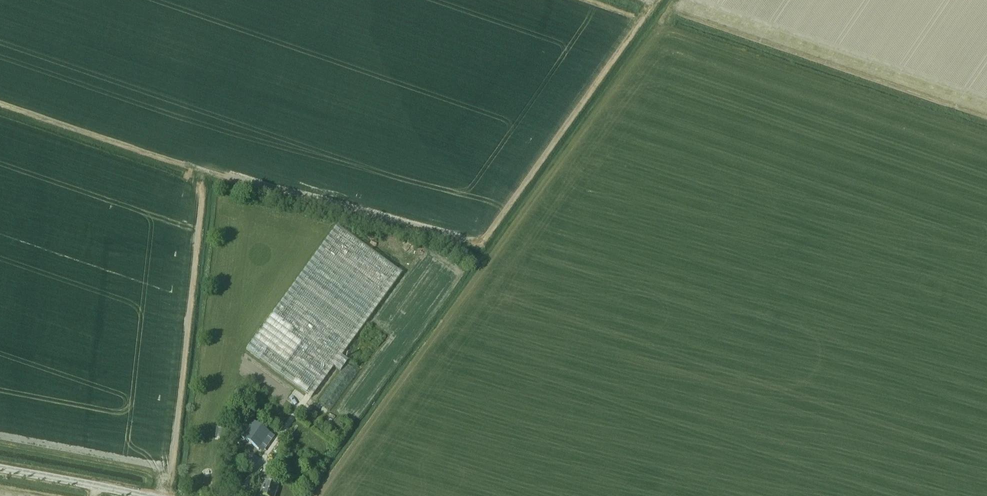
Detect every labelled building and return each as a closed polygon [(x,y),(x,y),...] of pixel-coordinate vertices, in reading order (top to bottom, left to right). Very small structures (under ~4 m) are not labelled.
[(333,366),(340,371),(348,360),(341,355),(402,273),(337,226),(246,350),(311,397),(333,366)] [(259,450),(270,433),(252,421),(249,426),(247,424),(239,436),(259,450)] [(277,492),(278,486),(277,486),(278,484),(273,483),(275,477),(262,473),(260,479),(264,480),(259,495),(274,495),(275,492),(277,492)]
